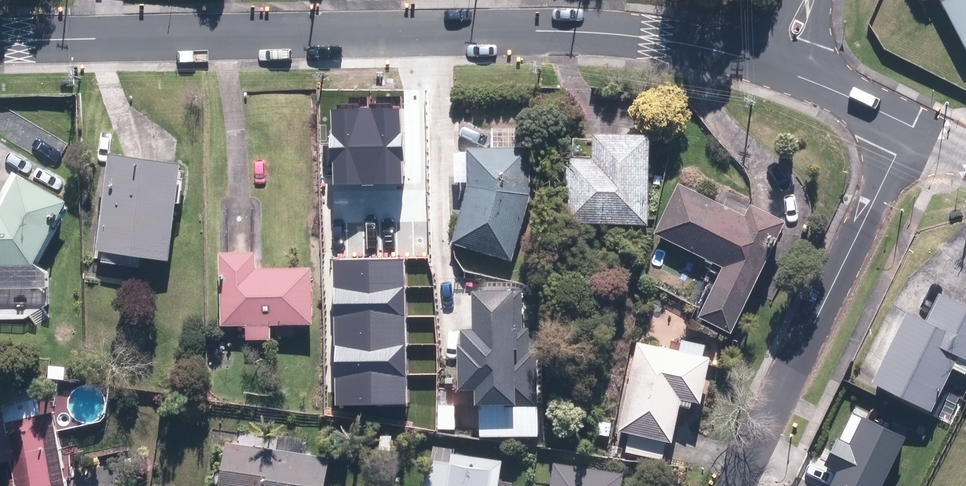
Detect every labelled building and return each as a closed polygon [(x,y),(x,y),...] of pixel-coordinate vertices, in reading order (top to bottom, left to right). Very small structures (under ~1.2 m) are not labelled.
[(965,45),(965,0),(943,0),(965,45)] [(402,107),(367,108),(369,185),(404,184),(402,107)] [(367,108),(333,109),(335,186),(369,185),(367,108)] [(457,245),(518,263),(537,197),(536,153),(532,153),(531,130),(496,131),(496,153),(473,153),(474,189),(457,245)] [(566,229),(649,231),(651,143),(594,142),(593,168),(567,167),(566,229)] [(98,256),(170,267),(184,173),(113,162),(98,256)] [(34,264),(37,264),(71,203),(24,177),(4,212),(0,212),(0,264),(34,264)] [(683,182),(658,230),(730,265),(706,316),(736,331),(792,223),(756,205),(750,216),(683,182)] [(250,325),(251,340),(275,340),(275,327),(280,326),(280,336),(296,335),(297,326),(318,326),(317,270),(260,271),(260,253),(223,254),(225,325),(250,325)] [(404,287),(404,258),(332,259),(333,288),(404,287)] [(405,316),(404,287),(333,288),(333,318),(405,316)] [(876,373),(932,400),(957,347),(965,351),(965,300),(942,288),(929,315),(908,305),(876,373)] [(478,292),(479,331),(467,332),(469,387),(481,387),(482,405),(521,403),(516,291),(478,292)] [(405,345),(405,316),(333,318),(334,346),(405,345)] [(406,374),(405,345),(334,346),(334,376),(406,374)] [(625,455),(663,464),(667,448),(672,448),(683,406),(702,410),(713,365),(639,347),(617,436),(629,438),(625,455)] [(48,378),(63,378),(63,368),(48,367),(48,378)] [(407,404),(406,374),(334,376),(335,405),(407,404)] [(6,410),(0,411),(0,461),(16,459),(17,458),(23,485),(62,485),(51,428),(59,426),(57,413),(44,416),(8,423),(6,410)] [(904,436),(852,412),(840,439),(837,438),(824,465),(837,471),(830,485),(880,485),(904,436)] [(328,440),(338,447),(346,436),(336,429),(328,440)] [(330,455),(304,451),(306,437),(279,433),(277,448),(227,441),(221,485),(326,485),(330,455)] [(379,449),(391,449),(391,433),(380,433),(379,449)] [(504,459),(453,451),(454,448),(433,444),(426,485),(500,485),(504,459)] [(559,460),(555,485),(625,485),(627,470),(559,460)]
